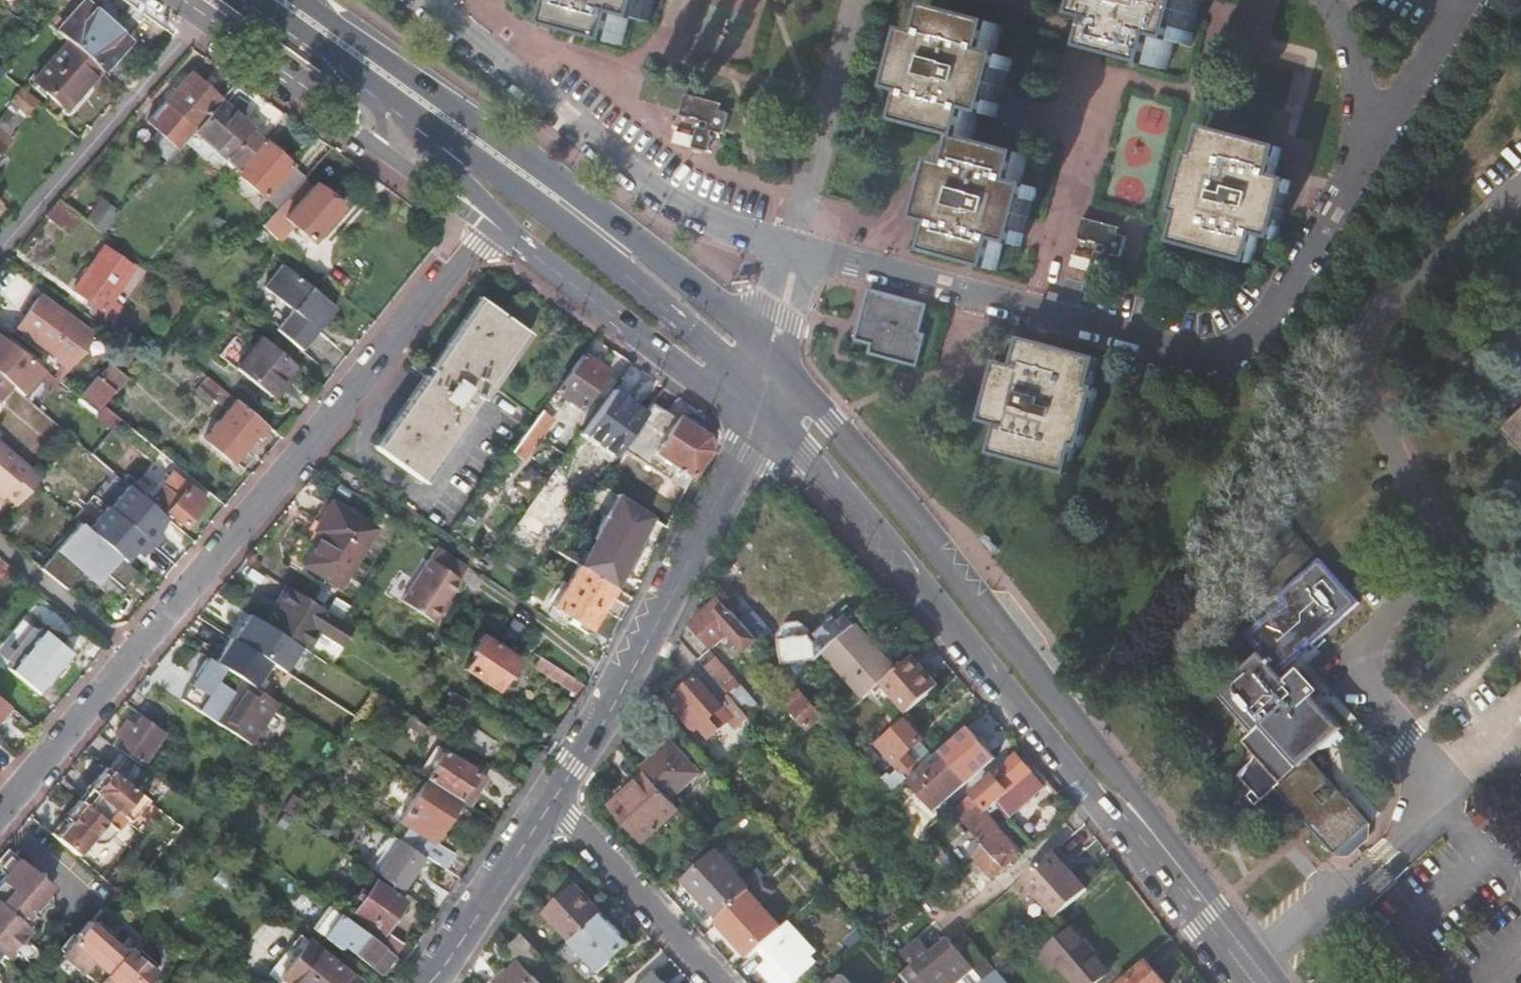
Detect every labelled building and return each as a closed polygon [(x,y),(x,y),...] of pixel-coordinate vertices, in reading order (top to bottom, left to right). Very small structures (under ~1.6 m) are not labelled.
[(33,80),(65,109),(101,68),(103,70),(129,40),(84,0),(81,0),(56,29),(68,40),(33,80)] [(571,2),(563,31),(621,46),(630,16),(650,21),(655,0),(563,0),(571,2)] [(1097,23),(1115,28),(1107,56),(1166,71),(1173,41),(1194,46),(1203,4),(1204,0),(1102,0),(1097,23)] [(919,35),(902,92),(919,97),(912,123),(967,139),(973,141),(980,113),(998,118),(1002,102),(1013,61),(995,56),(1002,29),(943,12),(935,40),(919,35)] [(148,121),(178,148),(194,130),(221,100),(190,73),(148,121)] [(36,100),(20,87),(10,99),(26,112),(36,100)] [(687,96),(682,113),(709,121),(708,127),(723,131),(727,114),(718,112),(720,105),(687,96)] [(0,112),(0,130),(7,135),(26,112),(10,99),(0,112)] [(221,100),(194,130),(236,168),(260,142),(249,133),(253,128),(221,100)] [(0,130),(0,151),(10,139),(7,135),(0,130)] [(1281,151),(1208,133),(1201,160),(1194,158),(1180,214),(1187,216),(1180,244),(1254,262),(1260,236),(1278,240),(1286,208),(1292,183),(1274,179),(1278,164),(1281,151)] [(973,141),(967,139),(959,170),(943,165),(928,221),(945,225),(937,254),(998,270),(1005,242),(1022,247),(1028,225),(1036,191),(1020,187),(1027,156),(973,141)] [(236,168),(234,171),(277,209),(303,179),(305,177),(262,140),(260,142),(236,168)] [(303,179),(277,209),(262,226),(271,234),(273,232),(280,238),(292,224),(313,242),(341,209),(314,185),(312,187),(303,179)] [(69,234),(83,217),(59,199),(46,214),(69,234)] [(99,203),(87,220),(103,232),(115,215),(99,203)] [(1083,220),(1077,242),(1097,248),(1091,275),(1106,279),(1111,258),(1121,261),(1126,239),(1117,236),(1118,229),(1083,220)] [(271,234),(262,226),(253,236),(262,243),(271,234)] [(104,248),(74,290),(115,320),(122,310),(111,301),(134,270),(104,248)] [(283,264),(264,288),(292,310),(276,329),(302,349),(337,308),(283,264)] [(915,365),(923,335),(918,333),(926,307),(871,291),(857,339),(872,344),(870,352),(915,365)] [(39,296),(15,327),(66,364),(89,334),(83,329),(39,296)] [(482,300),(376,448),(421,481),(527,331),(482,300)] [(292,379),(300,368),(261,336),(236,367),(272,395),(288,375),(292,379)] [(1084,448),(1098,391),(1092,389),(1098,363),(1023,343),(1017,370),(999,365),(993,387),(985,422),(1002,426),(995,454),(1070,475),(1077,447),(1084,448)] [(608,372),(582,354),(556,391),(581,409),(608,372)] [(11,386),(0,377),(0,398),(11,386)] [(115,392),(103,381),(99,377),(84,393),(101,408),(115,392)] [(220,397),(225,392),(208,377),(203,383),(220,397)] [(246,448),(265,424),(236,401),(216,424),(246,448)] [(105,405),(99,412),(97,414),(82,403),(77,411),(93,422),(96,419),(101,423),(111,411),(105,405)] [(1500,428),(1520,451),(1520,410),(1500,428)] [(541,412),(512,453),(523,460),(552,419),(541,412)] [(693,477),(711,450),(707,434),(679,414),(669,428),(665,425),(650,447),(693,477)] [(0,442),(0,492),(5,496),(16,506),(41,477),(0,442)] [(566,454),(556,468),(570,477),(579,464),(566,454)] [(570,477),(556,468),(508,536),(522,546),(531,534),(537,538),(576,482),(570,477)] [(172,475),(153,499),(185,525),(204,502),(172,475)] [(290,556),(302,564),(325,528),(319,524),(331,504),(325,500),(290,556)] [(605,582),(614,588),(653,518),(626,500),(613,520),(599,542),(601,543),(591,561),(584,569),(605,582)] [(325,528),(302,564),(336,586),(371,530),(331,504),(319,524),(325,528)] [(148,566),(149,567),(175,537),(148,514),(122,544),(123,545),(148,566)] [(117,604),(148,566),(123,545),(92,583),(117,604)] [(466,565),(436,545),(401,599),(433,621),(460,579),(458,577),(466,565)] [(579,566),(555,606),(590,629),(615,588),(614,588),(605,582),(584,569),(579,566)] [(262,624),(320,660),(329,646),(314,636),(328,613),(286,587),(262,624)] [(1294,643),(1312,664),(1366,615),(1351,598),(1347,601),(1344,598),(1294,643)] [(748,628),(742,621),(741,622),(721,599),(694,623),(715,647),(722,640),(732,650),(738,644),(745,652),(759,640),(748,628)] [(861,628),(864,625),(849,608),(812,641),(783,645),(785,667),(818,662),(829,657),(861,628)] [(28,619),(10,641),(23,652),(10,668),(40,694),(72,656),(28,619)] [(861,628),(829,657),(867,699),(884,684),(895,674),(899,671),(861,628)] [(474,652),(464,668),(499,689),(508,675),(510,676),(520,660),(480,635),(471,651),(474,652)] [(710,650),(699,660),(707,668),(730,695),(730,694),(751,717),(761,708),(734,677),(710,650)] [(1300,768),(1310,760),(1334,738),(1344,729),(1316,698),(1317,697),(1317,696),(1317,695),(1317,694),(1317,693),(1316,693),(1311,687),(1311,686),(1310,686),(1309,686),(1308,686),(1307,686),(1306,686),(1297,694),(1260,653),(1216,691),(1253,733),(1262,725),(1300,768)] [(581,695),(586,686),(541,658),(536,667),(581,695)] [(884,684),(909,713),(940,687),(913,658),(899,671),(895,674),(884,684)] [(730,695),(707,668),(696,677),(698,678),(671,702),(714,749),(751,717),(730,694),(730,695)] [(214,722),(250,744),(277,702),(241,679),(214,722)] [(826,716),(803,690),(791,701),(814,727),(826,716)] [(454,693),(448,702),(463,711),(468,702),(454,693)] [(9,707),(0,699),(0,718),(9,707)] [(385,703),(382,708),(406,723),(409,718),(385,703)] [(144,765),(166,732),(144,717),(137,727),(129,721),(120,735),(128,740),(122,750),(144,765)] [(444,739),(411,718),(401,733),(435,753),(444,739)] [(486,719),(468,747),(488,759),(505,731),(486,719)] [(880,746),(910,780),(911,779),(928,764),(915,749),(926,740),(909,720),(880,746)] [(1262,725),(1253,733),(1242,743),(1256,758),(1280,785),(1300,768),(1262,725)] [(391,732),(386,739),(395,744),(400,737),(391,732)] [(674,741),(644,767),(672,799),(702,772),(674,741)] [(928,764),(911,779),(937,810),(967,783),(952,766),(959,759),(949,748),(942,754),(941,753),(928,764)] [(445,751),(427,779),(461,801),(472,783),(480,788),(487,777),(445,751)] [(1019,756),(955,811),(966,823),(983,808),(989,815),(1001,806),(1010,816),(1020,807),(1015,802),(1040,781),(1019,756)] [(1280,785),(1256,758),(1236,776),(1252,794),(1247,798),(1256,807),(1276,790),(1280,785)] [(1310,760),(1300,768),(1280,785),(1276,790),(1334,857),(1371,826),(1310,760)] [(56,838),(78,856),(90,842),(94,846),(95,846),(97,846),(99,846),(101,846),(102,845),(104,845),(106,843),(107,842),(125,820),(129,823),(149,800),(107,767),(64,820),(67,823),(65,826),(56,838)] [(648,775),(615,805),(645,840),(656,830),(659,832),(662,829),(660,826),(679,809),(648,775)] [(461,801),(427,779),(400,821),(423,836),(428,828),(439,835),(461,801)] [(461,801),(469,806),(480,788),(472,783),(461,801)] [(294,795),(286,808),(300,817),(308,805),(294,795)] [(983,808),(966,823),(979,838),(967,848),(992,877),(1021,853),(989,815),(983,808)] [(52,835),(56,838),(65,826),(62,823),(52,835)] [(952,843),(935,823),(927,830),(944,850),(952,843)] [(369,833),(358,850),(375,861),(386,844),(369,833)] [(404,888),(425,856),(424,855),(400,840),(379,871),(404,888)] [(425,856),(446,869),(455,855),(435,842),(434,841),(433,842),(424,855),(425,856)] [(1024,878),(1058,917),(1090,889),(1075,870),(1070,864),(1074,861),(1061,846),(1035,868),(1024,878)] [(688,878),(720,916),(750,890),(751,889),(718,852),(688,878)] [(7,874),(18,862),(11,855),(0,867),(0,868),(7,874)] [(6,958),(14,949),(25,937),(31,930),(22,922),(26,917),(54,887),(22,858),(18,862),(7,874),(0,882),(0,952),(6,958)] [(965,860),(958,866),(961,870),(968,864),(965,860)] [(369,937),(389,951),(397,939),(385,931),(405,902),(375,882),(367,894),(361,890),(356,898),(362,902),(354,914),(375,928),(369,937)] [(545,913),(571,942),(603,913),(604,913),(578,883),(545,913)] [(720,916),(717,919),(751,956),(765,943),(783,928),(750,890),(720,916)] [(382,973),(395,956),(389,951),(369,937),(329,906),(318,921),(313,928),(340,949),(343,945),(353,951),(382,973)] [(603,913),(571,942),(598,972),(614,958),(613,958),(630,943),(614,924),(613,925),(603,913)] [(783,928),(765,943),(792,973),(818,951),(791,921),(783,928)] [(94,926),(89,922),(76,937),(63,953),(61,956),(94,982),(147,982),(157,972),(136,954),(128,947),(125,952),(120,948),(111,940),(94,926)] [(98,922),(94,926),(111,940),(115,935),(98,922)] [(1047,948),(1059,962),(1077,982),(1095,982),(1106,973),(1092,956),(1097,952),(1074,925),(1047,948)] [(57,949),(63,953),(76,937),(71,933),(57,949)] [(276,971),(292,982),(357,982),(359,981),(303,936),(276,971)] [(908,982),(959,982),(978,967),(988,979),(999,970),(991,960),(978,944),(966,954),(952,936),(934,952),(922,937),(906,952),(915,963),(901,975),(903,977),(908,982)] [(32,943),(25,937),(14,949),(21,956),(32,943)] [(523,937),(511,947),(532,970),(543,960),(523,937)] [(1010,944),(991,960),(999,970),(1018,953),(1010,944)] [(1059,962),(1047,948),(1038,955),(1050,970),(1059,962)] [(140,949),(136,954),(157,972),(161,967),(140,949)] [(1147,959),(1117,982),(1167,982),(1147,959)] [(525,965),(521,961),(505,975),(509,979),(525,965)] [(505,975),(496,982),(541,982),(534,975),(525,965),(509,979),(505,975)] [(988,979),(978,967),(959,982),(983,982),(988,979)] [(983,982),(1010,982),(999,970),(988,979),(983,982)] [(656,971),(643,982),(667,982),(656,971)] [(845,975),(835,982),(852,982),(845,975)]
